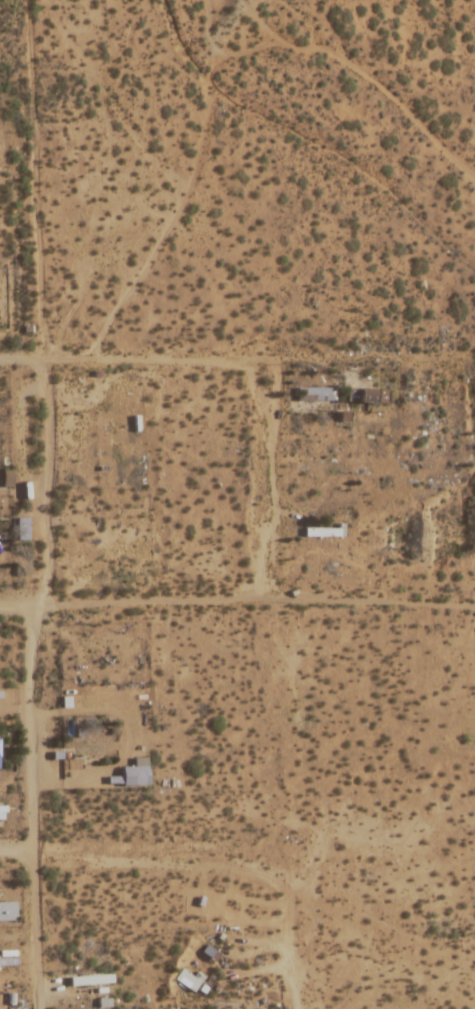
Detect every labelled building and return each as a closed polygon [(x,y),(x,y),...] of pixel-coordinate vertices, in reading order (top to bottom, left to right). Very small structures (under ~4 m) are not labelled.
[(335,388),(296,388),(296,402),(335,402),(335,388)] [(348,401),(358,402),(359,390),(349,389),(348,401)] [(387,390),(361,390),(361,405),(387,405),(387,390)] [(344,538),(344,528),(305,528),(305,538),(344,538)] [(148,786),(148,759),(134,759),(134,768),(123,768),(123,778),(109,778),(109,787),(148,786)] [(16,922),(16,903),(0,903),(0,922),(16,922)] [(200,978),(178,973),(175,986),(197,991),(200,978)]
